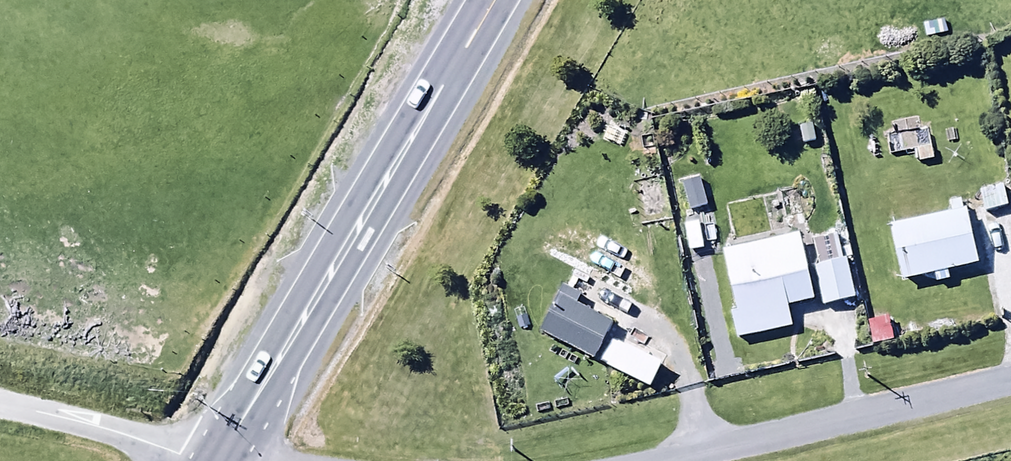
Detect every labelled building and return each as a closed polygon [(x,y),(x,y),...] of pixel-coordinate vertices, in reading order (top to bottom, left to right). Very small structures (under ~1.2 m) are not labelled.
[(987,172),(999,210),(1010,206),(1010,199),(1001,168),(987,172)] [(870,246),(881,301),(914,294),(916,303),(928,300),(926,292),(955,286),(942,222),(923,225),(925,235),(870,246)] [(996,233),(977,236),(985,278),(1004,274),(996,233)] [(817,256),(792,261),(797,288),(791,289),(799,326),(830,319),(817,256)] [(706,332),(713,361),(768,349),(764,330),(790,324),(776,261),(705,277),(717,330),(706,332)] [(535,319),(518,353),(571,381),(589,346),(535,319)]
